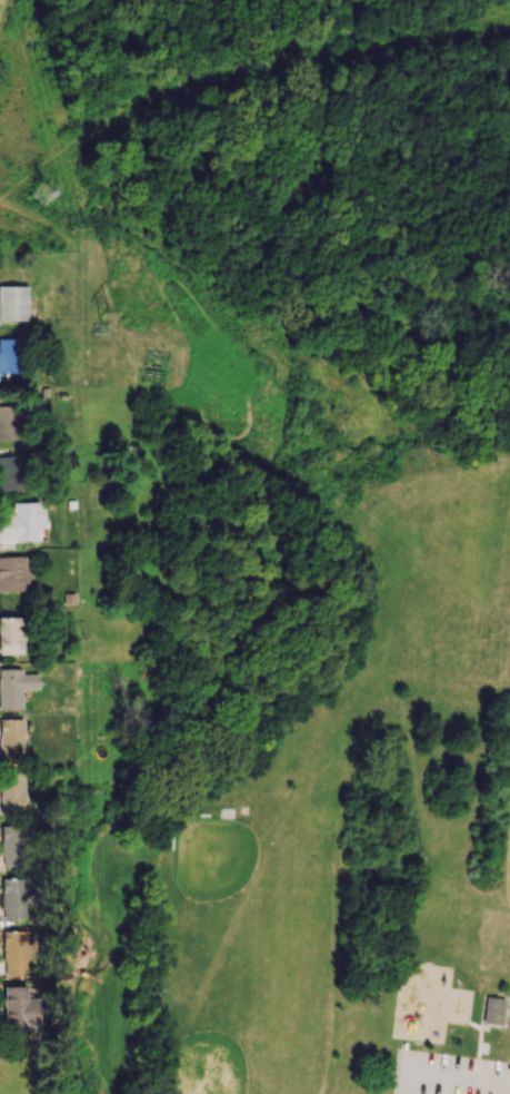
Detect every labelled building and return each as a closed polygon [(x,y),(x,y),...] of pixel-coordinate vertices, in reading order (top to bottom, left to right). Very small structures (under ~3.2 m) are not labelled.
[(27,320),(27,285),(0,286),(0,321),(27,320)] [(18,339),(0,338),(0,373),(17,373),(18,339)] [(20,439),(20,405),(0,405),(0,439),(20,439)] [(137,445),(136,457),(124,456),(126,445),(137,445)] [(21,491),(20,455),(0,456),(0,491),(21,491)] [(11,513),(0,513),(0,541),(38,540),(38,528),(42,528),(42,501),(11,502),(11,513)] [(27,590),(27,579),(29,579),(29,555),(0,556),(0,591),(27,590)] [(22,653),(21,616),(0,617),(0,654),(22,653)] [(89,632),(89,643),(98,643),(97,632),(89,632)] [(20,709),(20,689),(37,689),(37,673),(21,673),(21,668),(0,669),(0,709),(20,709)] [(0,719),(0,757),(22,757),(21,719),(0,719)] [(0,772),(0,775),(0,815),(22,816),(23,772),(0,772)] [(24,865),(25,826),(1,826),(0,858),(0,864),(24,865)] [(24,878),(1,878),(1,917),(24,918),(24,878)] [(25,930),(2,931),(2,976),(25,976),(25,930)] [(36,1026),(36,998),(24,998),(25,986),(2,986),(2,1027),(9,1028),(9,1038),(23,1038),(23,1026),(36,1026)] [(489,997),(486,1023),(504,1026),(508,1001),(489,997)]
